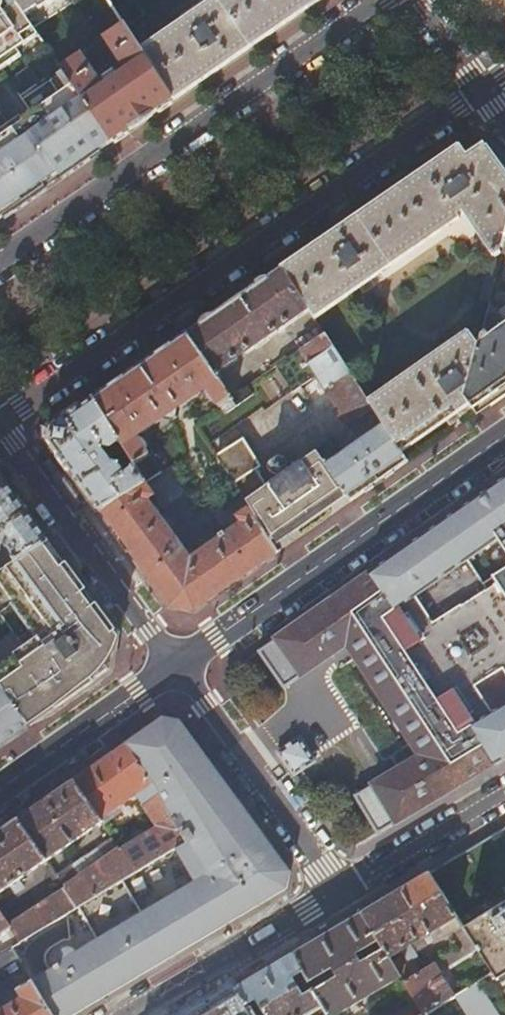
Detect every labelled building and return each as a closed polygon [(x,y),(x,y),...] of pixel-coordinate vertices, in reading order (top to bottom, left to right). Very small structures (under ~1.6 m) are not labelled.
[(16,210),(46,189),(43,185),(58,175),(61,179),(86,161),(113,143),(63,70),(15,0),(0,0),(0,62),(13,53),(14,54),(20,50),(36,75),(14,89),(34,118),(24,124),(2,138),(0,135),(0,221),(16,210)] [(126,28),(145,16),(134,0),(133,0),(115,11),(126,28)] [(173,102),(321,0),(217,0),(142,53),(173,102)] [(141,123),(173,102),(142,53),(126,28),(78,60),(63,70),(113,143),(141,123)] [(2,138),(24,124),(20,118),(0,131),(0,135),(2,138)] [(500,167),(483,144),(467,155),(460,147),(282,269),(309,310),(314,318),(464,213),(495,255),(501,251),(502,253),(504,250),(504,174),(500,167)] [(237,300),(188,334),(217,377),(221,374),(220,372),(256,347),(257,348),(270,339),(269,338),(309,310),(282,269),(237,300)] [(503,307),(495,297),(489,301),(497,311),(503,307)] [(475,413),(504,392),(504,322),(497,311),(489,301),(461,321),(468,331),(368,401),(385,427),(399,450),(448,416),(468,403),(473,411),(475,413)] [(324,333),(319,326),(296,342),(300,349),(324,333)] [(365,441),(385,427),(368,401),(324,333),(300,349),(299,350),(349,426),(353,423),(365,441)] [(127,375),(93,399),(127,453),(132,461),(135,465),(149,456),(147,453),(147,448),(145,443),(142,441),(138,440),(136,437),(165,417),(172,419),(172,420),(177,418),(176,417),(179,408),(206,389),(208,392),(208,396),(210,400),(213,403),(216,404),(218,407),(220,405),(231,398),(231,397),(217,377),(188,334),(127,375)] [(248,385),(231,397),(231,398),(220,405),(225,413),(253,394),(248,385)] [(50,442),(99,510),(142,485),(145,483),(135,465),(132,461),(127,465),(131,470),(124,474),(116,464),(110,463),(98,446),(100,444),(103,448),(111,448),(115,445),(122,456),(127,453),(93,399),(73,413),(52,427),(50,442)] [(453,425),(473,411),(468,403),(448,416),(453,425)] [(343,491),(350,501),(407,461),(399,450),(385,427),(365,441),(327,467),(343,491)] [(250,508),(270,542),(343,491),(327,467),(323,462),(332,455),(324,443),(265,484),(254,467),(257,465),(239,437),(216,453),(250,508)] [(168,469),(145,483),(174,522),(196,507),(168,469)] [(2,549),(6,546),(8,548),(15,558),(13,560),(14,563),(49,543),(1,476),(0,476),(0,546),(2,549)] [(334,598),(258,651),(284,687),(346,644),(418,758),(354,796),(377,834),(504,758),(504,686),(504,684),(504,683),(504,569),(484,583),(469,560),(499,540),(504,549),(504,478),(334,598)] [(99,510),(168,603),(195,609),(277,552),(270,542),(250,508),(237,516),(241,523),(224,534),(222,532),(216,535),(218,538),(188,559),(143,499),(149,495),(142,485),(99,510)] [(28,726),(107,671),(109,662),(105,657),(108,646),(113,643),(116,634),(66,566),(62,569),(47,549),(51,546),(49,543),(14,563),(0,572),(0,611),(27,650),(0,669),(0,685),(28,726)] [(66,566),(51,546),(47,549),(62,569),(66,566)] [(28,726),(0,685),(0,746),(28,726)] [(136,871),(78,906),(89,927),(96,939),(75,952),(70,943),(55,953),(61,962),(54,967),(78,1012),(285,890),(288,871),(179,720),(162,717),(125,744),(185,841),(136,871)] [(300,739),(278,754),(294,775),(314,761),(300,739)] [(185,841),(125,744),(72,781),(100,820),(135,796),(157,828),(121,850),(136,871),(185,841)] [(100,820),(72,781),(17,819),(46,860),(101,822),(100,820)] [(17,819),(0,831),(0,893),(10,886),(16,893),(25,886),(20,879),(46,860),(17,819)] [(428,874),(457,919),(462,926),(476,949),(491,973),(496,980),(504,975),(504,828),(428,874)] [(78,906),(136,871),(121,850),(120,849),(106,860),(94,845),(90,847),(93,852),(74,865),(82,877),(65,888),(78,906)] [(428,874),(361,914),(378,942),(383,949),(389,959),(400,951),(405,959),(409,957),(411,960),(417,957),(410,946),(423,938),(427,945),(432,942),(428,936),(443,927),(457,919),(428,874)] [(21,941),(78,906),(65,888),(9,924),(11,927),(21,941)] [(11,927),(9,924),(0,911),(0,934),(11,927)] [(292,955),(308,983),(330,970),(335,978),(313,991),(322,1007),(327,1014),(337,1014),(400,978),(393,966),(389,959),(383,949),(362,962),(357,955),(378,942),(361,914),(292,955)] [(476,949),(462,926),(451,933),(465,956),(476,949)] [(448,935),(443,927),(428,936),(432,942),(433,944),(448,935)] [(32,980),(12,946),(0,953),(0,985),(13,978),(20,989),(18,990),(23,997),(6,1008),(3,1004),(0,1006),(0,1010),(1,1011),(0,1011),(0,1014),(52,1014),(32,980)] [(237,987),(247,1006),(257,1000),(266,1014),(308,1014),(322,1007),(313,991),(308,983),(292,955),(237,987)] [(416,1004),(422,1014),(426,1012),(452,996),(433,964),(411,977),(401,961),(393,966),(400,978),(416,1004)] [(52,1014),(73,1014),(78,1012),(54,967),(32,980),(52,1014)] [(496,980),(500,986),(504,983),(504,975),(496,980)] [(455,994),(468,1014),(500,1014),(478,980),(455,994)] [(190,1014),(246,1014),(250,1013),(251,1012),(247,1006),(237,987),(190,1014)] [(422,1014),(416,1004),(398,1014),(420,1014),(422,1014)]
